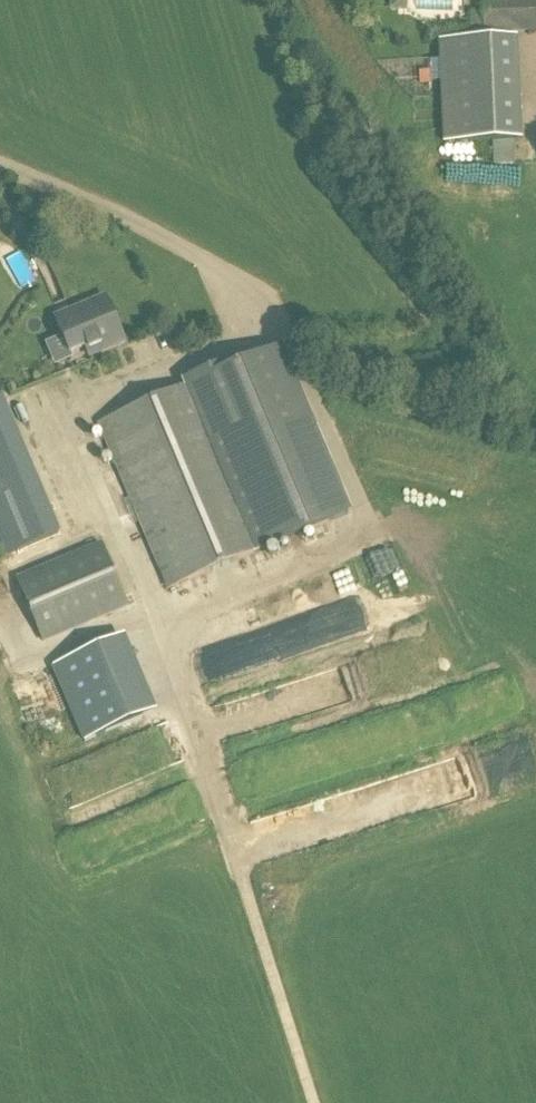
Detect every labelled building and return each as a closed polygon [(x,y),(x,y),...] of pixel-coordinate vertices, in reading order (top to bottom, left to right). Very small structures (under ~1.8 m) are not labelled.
[(408,0),(389,0),(389,11),(408,12),(408,0)] [(535,31),(535,0),(483,0),(484,33),(535,31)] [(443,143),(521,139),(516,38),(438,42),(443,143)] [(97,355),(124,344),(105,298),(55,319),(70,355),(93,345),(97,355)] [(348,514),(278,349),(238,366),(235,359),(185,380),(188,387),(99,424),(168,590),(348,514)] [(58,534),(1,400),(0,400),(0,534),(9,555),(58,534)] [(43,642),(127,607),(102,545),(17,581),(43,642)] [(234,672),(250,665),(239,639),(223,646),(234,672)] [(253,801),(256,810),(283,802),(281,793),(253,801)]
